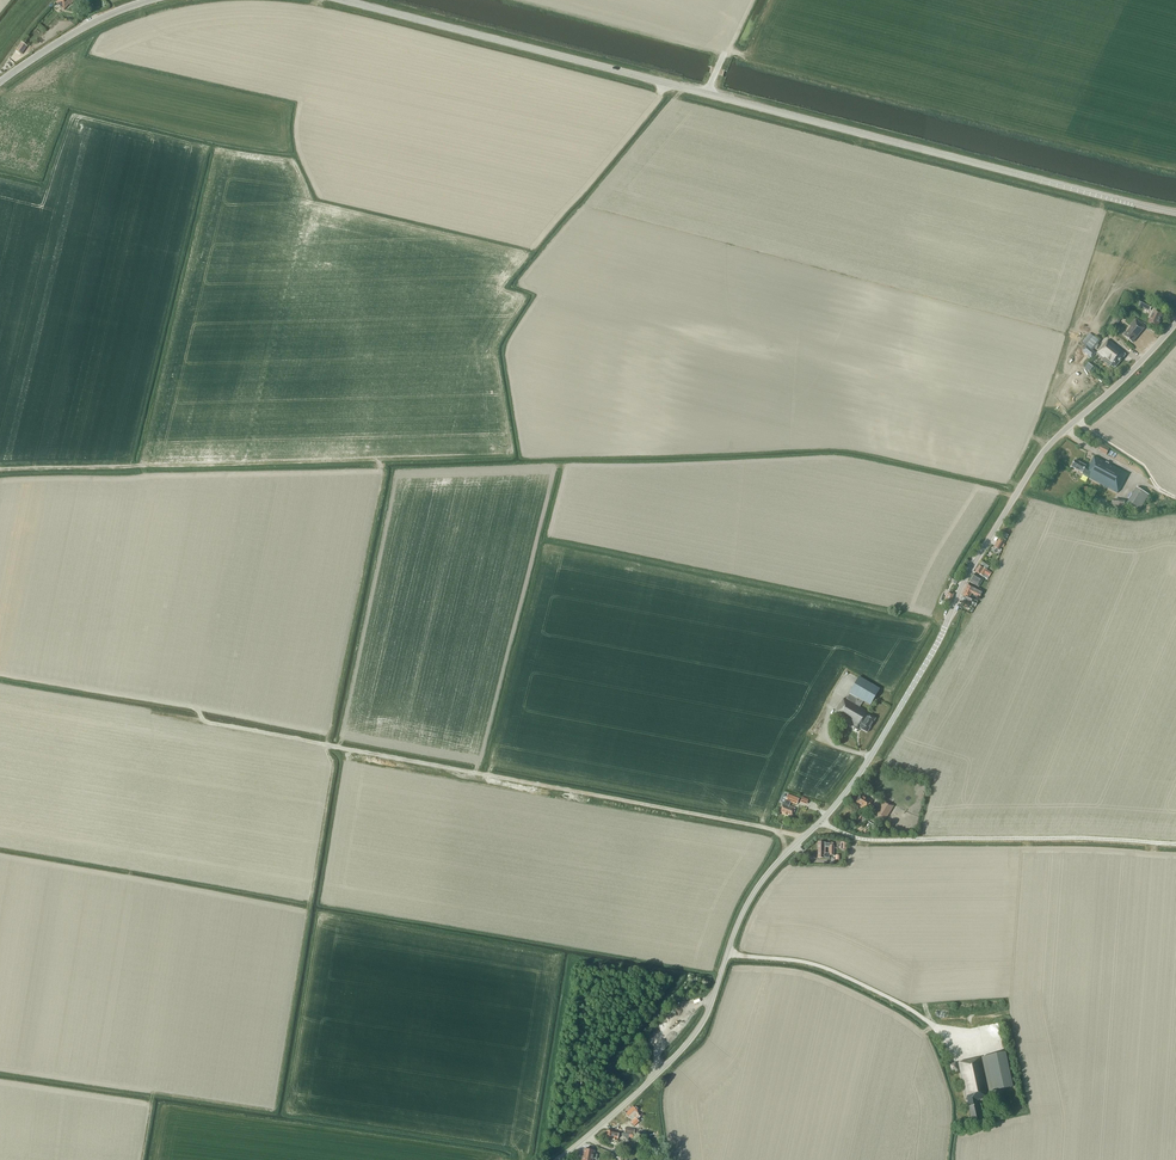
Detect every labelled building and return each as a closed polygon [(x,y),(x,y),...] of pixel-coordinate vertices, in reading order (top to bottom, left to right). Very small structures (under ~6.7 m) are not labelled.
[(74,0),(75,0),(59,0),(57,3),(65,9),(68,5),(69,6),(74,0)] [(20,54),(26,46),(21,43),(16,51),(20,54)] [(1150,311),(1153,306),(1141,300),(1138,305),(1150,311)] [(1157,327),(1163,315),(1154,311),(1148,322),(1157,327)] [(1115,329),(1122,318),(1117,315),(1110,325),(1115,329)] [(1132,343),(1138,336),(1144,328),(1135,321),(1130,326),(1132,327),(1124,336),(1129,340),(1132,343)] [(1086,345),(1091,349),(1099,340),(1094,336),(1086,345)] [(1110,366),(1114,369),(1123,358),(1122,357),(1125,353),(1108,340),(1096,354),(1104,360),(1103,361),(1110,366)] [(1083,350),(1092,358),(1096,353),(1091,349),(1086,345),(1083,350)] [(1099,451),(1106,455),(1110,449),(1102,445),(1099,451)] [(1113,491),(1117,493),(1127,474),(1094,456),(1088,467),(1075,460),(1071,467),(1089,477),(1089,478),(1096,482),(1097,481),(1105,485),(1104,487),(1108,488),(1108,487),(1114,490),(1113,491)] [(1139,512),(1149,495),(1136,487),(1126,504),(1139,512)] [(1005,541),(1008,535),(1003,532),(1000,537),(999,537),(993,548),(999,551),(1005,541)] [(989,566),(982,562),(979,565),(975,572),(982,576),(987,580),(991,573),(986,570),(989,566)] [(977,577),(973,574),(969,582),(979,587),(983,580),(984,578),(979,575),(979,576),(978,575),(977,577)] [(980,597),(982,592),(967,584),(962,595),(964,596),(962,601),(975,607),(977,602),(972,599),(971,600),(968,598),(971,593),(980,597)] [(950,604),(953,593),(949,592),(948,595),(947,595),(946,597),(942,596),(940,601),(950,604)] [(852,727),(855,728),(855,729),(857,730),(858,730),(859,731),(860,729),(867,733),(875,719),(868,715),(869,713),(859,707),(863,702),(870,706),(879,689),(859,677),(849,693),(849,694),(846,699),(844,698),(834,716),(852,726),(852,727)] [(792,816),(795,808),(789,806),(790,802),(797,805),(799,799),(788,794),(786,797),(783,795),(780,802),(782,803),(779,811),(784,813),(784,815),(786,816),(787,814),(792,816)] [(872,801),(860,794),(860,795),(855,803),(858,805),(857,807),(861,810),(862,809),(866,811),(872,801)] [(876,812),(886,818),(890,812),(880,806),(876,812)] [(823,858),(829,858),(829,855),(833,855),(834,846),(833,846),(833,843),(824,843),(818,843),(817,858),(823,858)] [(981,1058),(989,1093),(1012,1088),(1005,1053),(981,1058)] [(989,1098),(980,1058),(957,1063),(965,1098),(966,1098),(967,1103),(966,1103),(967,1106),(968,1106),(972,1123),(981,1121),(976,1101),(989,1098)] [(637,1120),(640,1116),(636,1112),(637,1112),(633,1107),(626,1114),(630,1118),(633,1120),(635,1118),(637,1120)] [(622,1135),(622,1133),(607,1131),(605,1137),(611,1138),(611,1140),(617,1141),(618,1134),(622,1135)] [(594,1154),(594,1151),(584,1149),(582,1159),(593,1159),(596,1159),(597,1155),(594,1154)]
